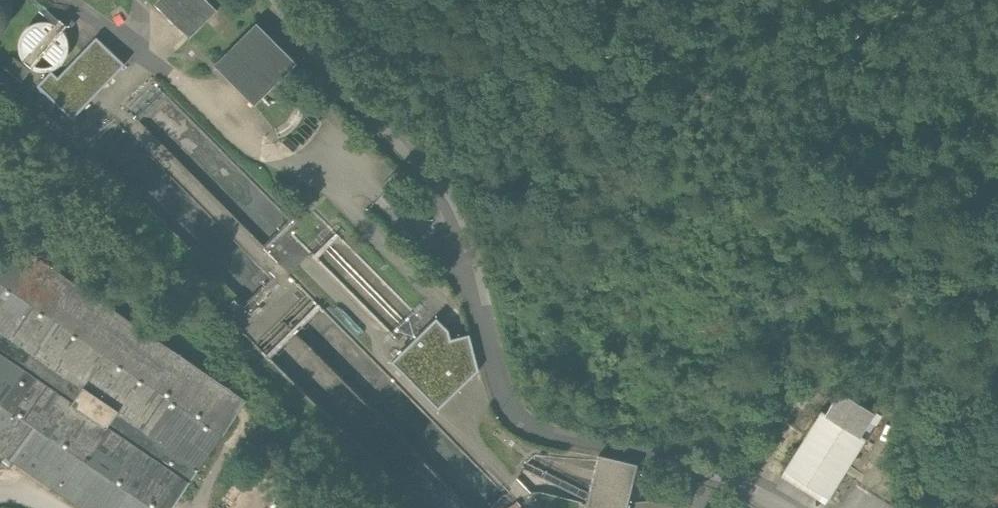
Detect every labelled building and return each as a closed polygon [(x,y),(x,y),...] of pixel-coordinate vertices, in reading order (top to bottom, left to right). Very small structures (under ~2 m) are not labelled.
[(5,29),(11,17),(13,3),(13,0),(0,0),(0,34),(5,29)] [(154,4),(189,38),(217,10),(207,0),(158,0),(154,4)] [(45,22),(37,23),(29,27),(24,32),(20,39),(19,47),(21,55),(25,62),(31,67),(38,70),(46,71),(54,68),(60,64),(65,57),(67,50),(67,42),(64,34),(59,28),(52,24),(45,22)] [(257,23),(215,65),(254,104),(296,62),(257,23)] [(125,64),(96,37),(58,78),(51,71),(37,86),(73,119),(125,64)] [(5,67),(22,81),(30,71),(13,57),(5,67)] [(13,242),(0,262),(0,459),(3,456),(79,507),(173,507),(246,402),(13,242)] [(393,363),(438,409),(478,370),(468,336),(450,341),(448,331),(435,320),(393,363)] [(822,411),(784,471),(828,498),(881,414),(841,389),(826,413),(822,411)] [(585,507),(625,507),(637,465),(599,455),(585,507)]
